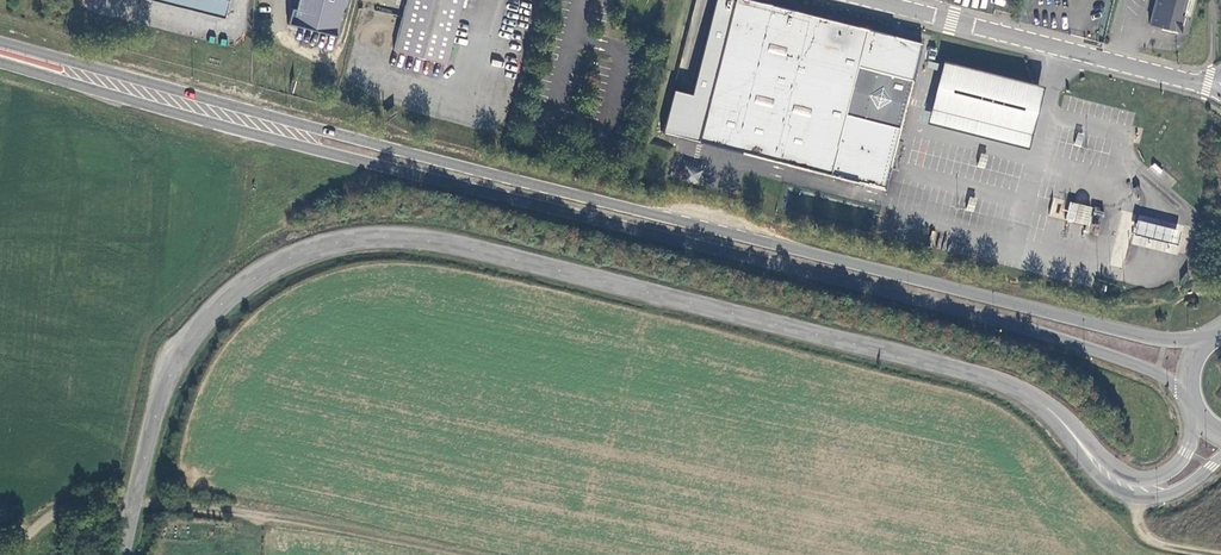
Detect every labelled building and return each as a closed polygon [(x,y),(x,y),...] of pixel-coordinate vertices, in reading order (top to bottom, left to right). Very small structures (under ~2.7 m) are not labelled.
[(223,19),(227,0),(225,0),(148,0),(223,19)] [(344,0),(298,0),(292,25),(335,37),(344,0)] [(393,51),(445,65),(462,0),(406,0),(393,51)] [(896,140),(914,69),(882,62),(889,35),(747,0),(734,0),(727,25),(719,23),(713,46),(722,48),(705,115),(815,143),(808,171),(884,190),(896,140)] [(1148,25),(1172,31),(1179,27),(1182,15),(1185,16),(1189,0),(1155,0),(1148,25)] [(914,69),(921,44),(889,35),(882,62),(914,69)] [(1042,86),(942,61),(926,124),(1026,149),(1042,86)] [(686,108),(690,94),(672,90),(671,95),(661,133),(677,137),(684,108),(686,108)] [(808,171),(815,143),(705,115),(698,143),(808,171)] [(702,171),(686,165),(681,178),(697,184),(702,171)] [(1066,220),(1089,225),(1093,207),(1070,202),(1066,220)] [(1179,231),(1153,224),(1135,220),(1132,234),(1152,239),(1175,245),(1179,231)]
